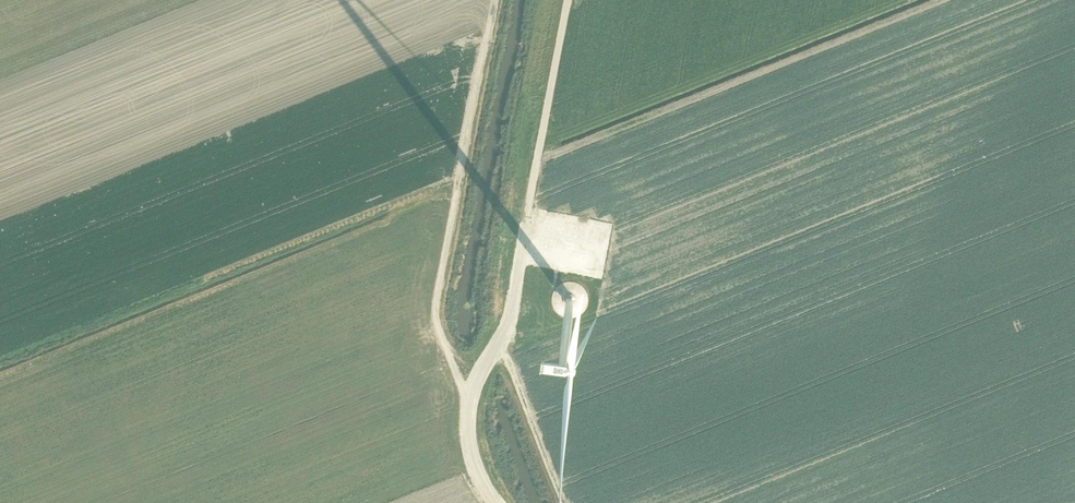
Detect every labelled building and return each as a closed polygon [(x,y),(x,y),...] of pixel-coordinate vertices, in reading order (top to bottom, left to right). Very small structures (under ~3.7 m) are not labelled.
[(568,293),(564,302),(572,306),(577,298),(568,293)]
